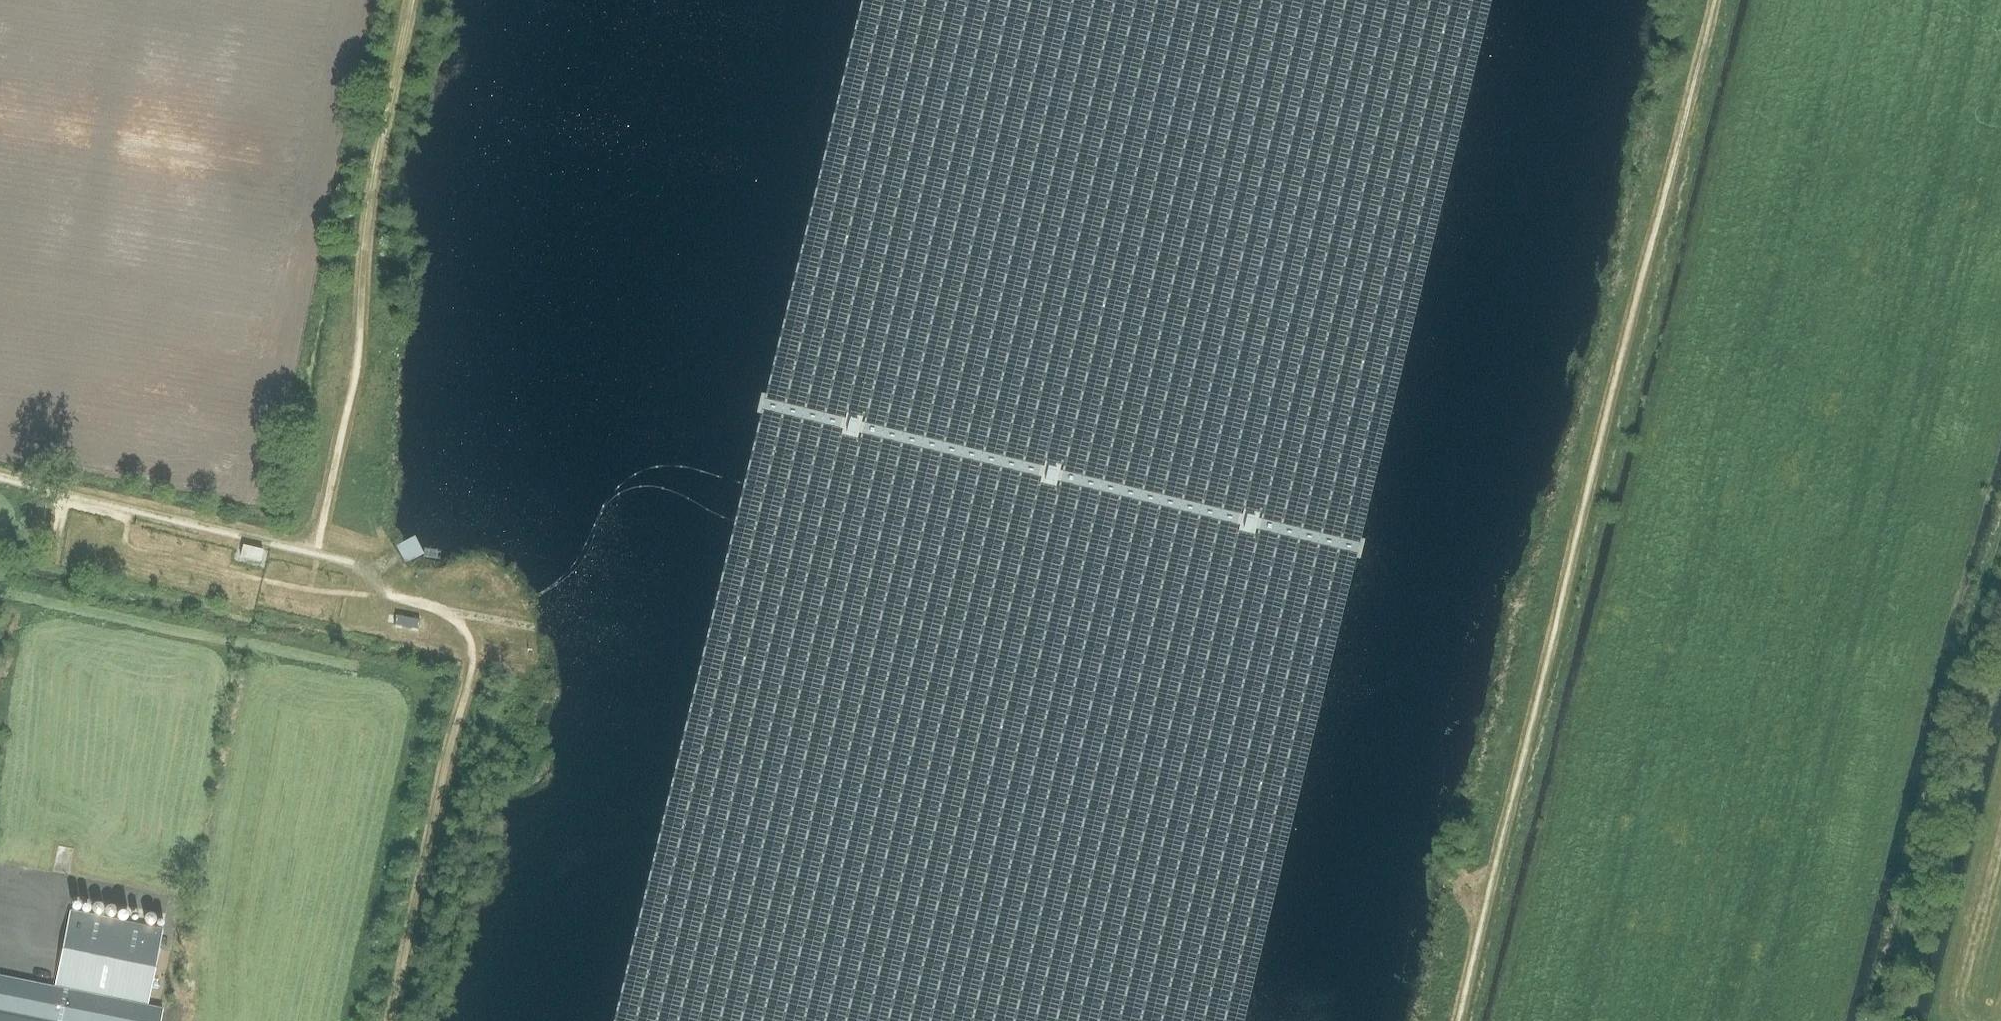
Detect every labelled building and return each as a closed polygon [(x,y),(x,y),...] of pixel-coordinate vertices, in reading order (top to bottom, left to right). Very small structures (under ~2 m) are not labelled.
[(261,561),(263,549),(243,544),(240,557),(261,561)] [(418,628),(419,619),(396,615),(395,624),(418,628)] [(20,978),(149,1001),(163,929),(33,906),(20,978)] [(164,1007),(0,977),(0,1020),(162,1020),(164,1007)]
